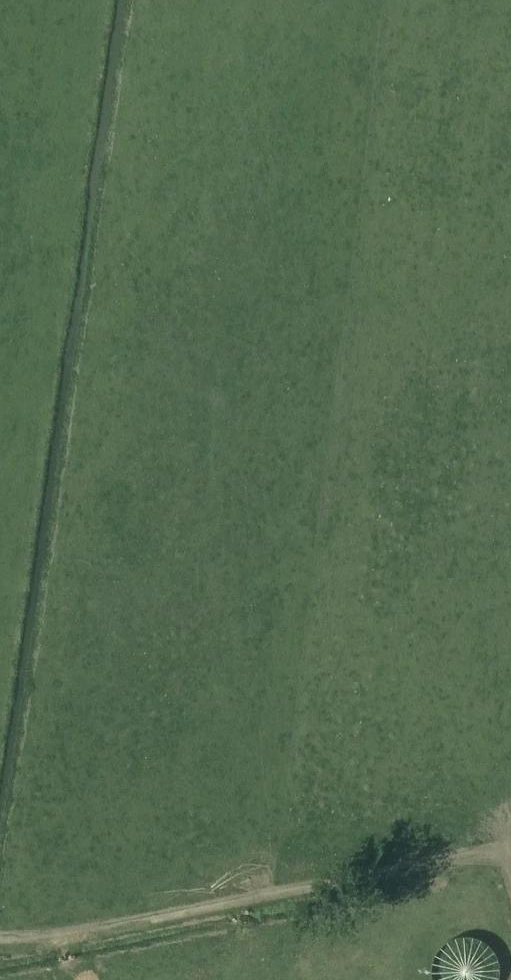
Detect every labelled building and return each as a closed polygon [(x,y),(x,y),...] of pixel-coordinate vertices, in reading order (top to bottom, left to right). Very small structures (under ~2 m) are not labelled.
[(499,978),(499,967),(497,957),(491,948),(483,941),(473,937),(462,936),(452,939),(442,944),(435,952),(431,962),(430,973),(432,979),(498,979),(499,978)]
